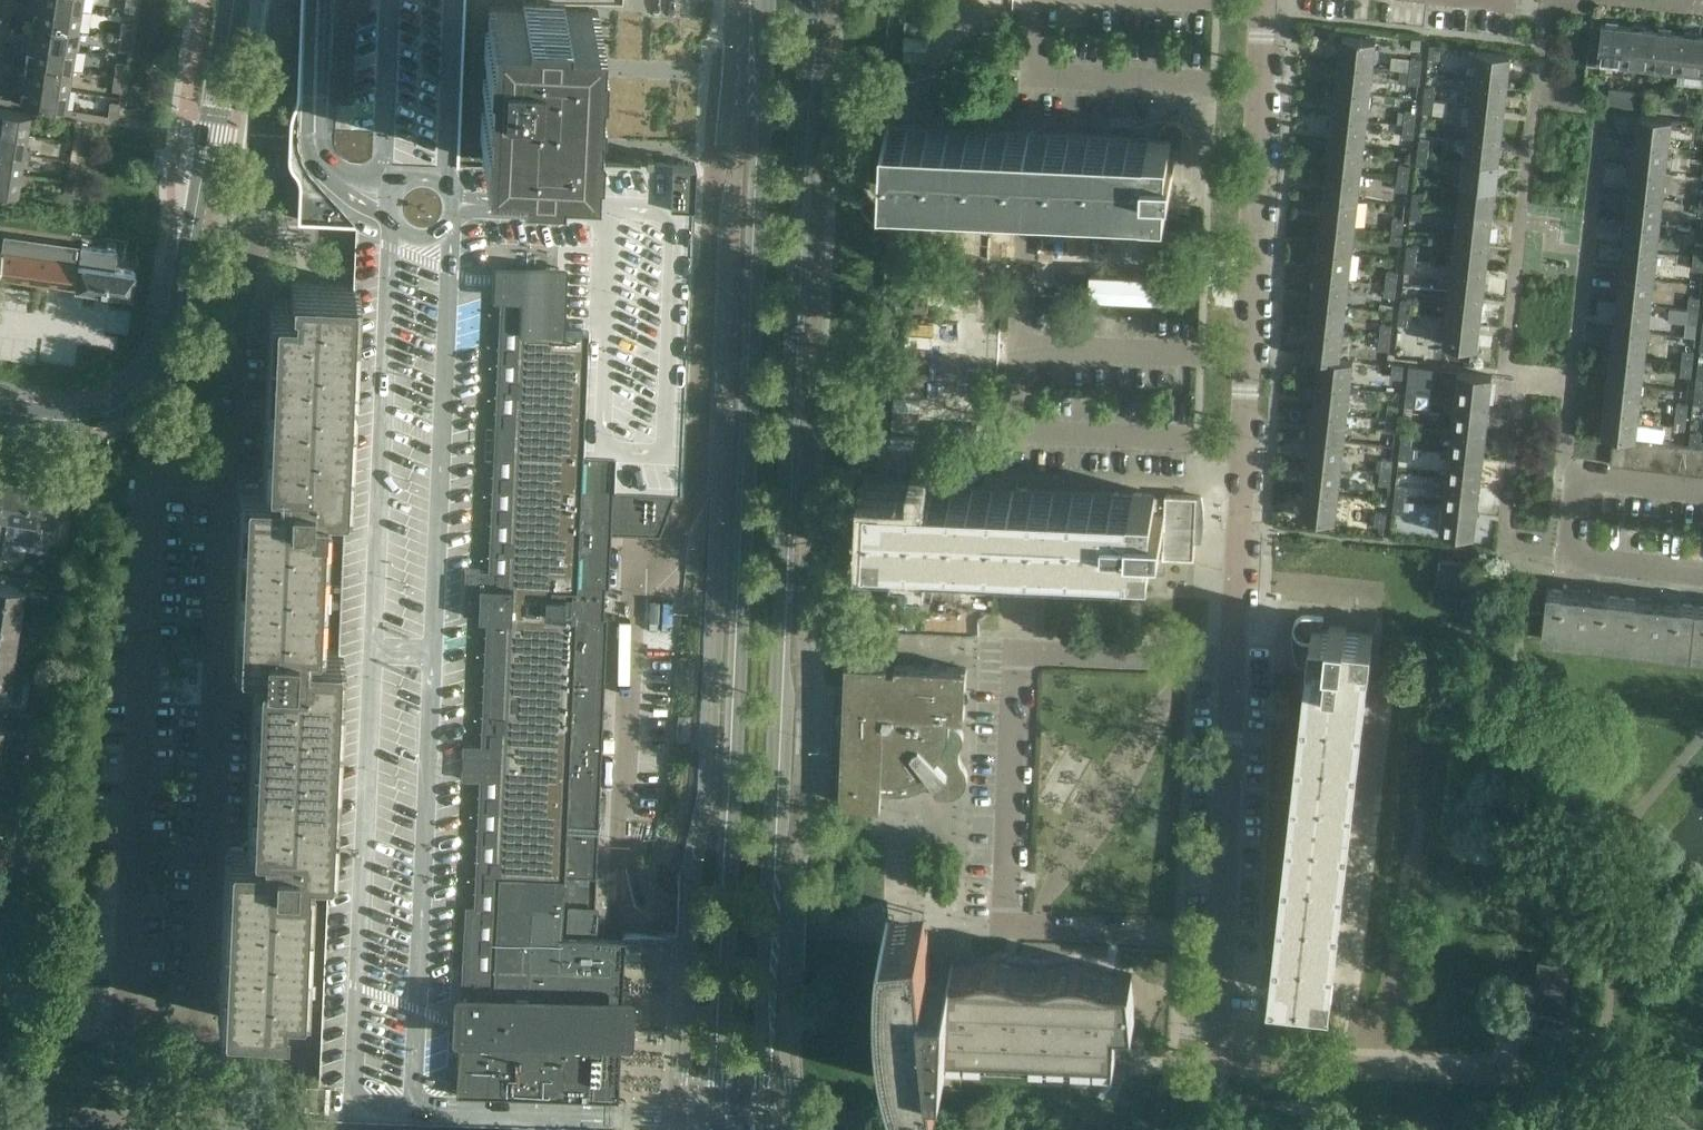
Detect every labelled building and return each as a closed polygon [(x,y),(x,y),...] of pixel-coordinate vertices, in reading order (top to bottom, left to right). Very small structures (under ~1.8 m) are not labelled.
[(82,0),(30,0),(30,2),(80,10),(82,0)] [(135,0),(125,0),(123,12),(133,13),(135,0)] [(293,155),(295,155),(301,155),(298,186),(297,219),(299,219),(355,221),(356,221),(363,222),(363,223),(396,224),(360,1057),(391,1058),(390,1091),(455,1093),(456,1093),(608,1100),(618,1100),(621,1043),(632,1043),(634,993),(623,993),(625,937),(625,936),(622,936),(620,936),(606,935),(594,935),(594,932),(576,931),(577,909),(603,910),(604,875),(596,875),(597,872),(597,871),(597,870),(596,870),(596,865),(598,823),(599,794),(600,776),(607,615),(603,615),(604,586),(608,586),(611,531),(659,533),(674,492),(681,492),(695,163),(590,159),(557,158),(556,164),(514,162),(457,159),(460,97),(464,0),(339,0),(339,9),(353,10),(351,59),(330,58),(328,58),(316,57),(314,57),(304,57),(303,90),(303,92),(302,121),(295,121),(295,123),(296,123),(296,137),(296,138),(296,139),(296,140),(295,152),(295,153),(293,153),(293,155)] [(482,132),(481,154),(486,154),(514,156),(514,162),(556,164),(557,158),(590,159),(591,138),(597,10),(591,10),(563,9),(564,3),(521,1),(521,7),(493,6),(488,6),(488,7),(482,132)] [(77,30),(80,10),(30,2),(29,11),(33,11),(31,23),(77,30)] [(73,50),(77,30),(31,23),(29,34),(25,34),(24,42),(73,50)] [(129,39),(131,24),(122,23),(119,37),(129,39)] [(1598,61),(1626,64),(1630,27),(1602,24),(1602,26),(1591,25),(1587,62),(1598,64),(1598,61)] [(1656,30),(1630,27),(1626,64),(1652,67),(1656,30)] [(1652,67),(1678,70),(1683,33),(1656,30),(1652,67)] [(1702,73),(1702,36),(1683,33),(1678,70),(1702,73)] [(1375,40),(1341,36),(1338,63),(1372,68),(1375,40)] [(127,53),(129,39),(119,37),(117,52),(127,53)] [(70,70),(73,50),(24,42),(22,51),(26,51),(25,63),(70,70)] [(1438,60),(1440,47),(1429,45),(1428,59),(1438,60)] [(1476,50),(1473,79),(1507,83),(1510,54),(1476,50)] [(1422,59),(1411,58),(1409,72),(1420,74),(1422,59)] [(123,78),(125,64),(115,62),(113,77),(123,78)] [(67,89),(70,70),(25,63),(23,74),(18,73),(17,81),(67,89)] [(1338,63),(1335,90),(1369,94),(1372,68),(1338,63)] [(1408,85),(1419,86),(1420,74),(1409,72),(1408,85)] [(121,92),(123,78),(113,77),(111,91),(121,92)] [(1504,109),(1507,83),(1473,79),(1470,105),(1504,109)] [(18,102),(64,109),(67,89),(17,81),(16,90),(20,90),(18,102)] [(1435,88),(1424,87),(1423,99),(1434,101),(1435,88)] [(1609,89),(1607,105),(1621,107),(1623,90),(1609,89)] [(1366,120),(1369,94),(1335,90),(1332,117),(1366,120)] [(1633,108),(1635,92),(1623,90),(1621,107),(1633,108)] [(1662,95),(1660,111),(1673,112),(1675,97),(1662,95)] [(1685,114),(1687,98),(1675,97),(1673,112),(1685,114)] [(1422,113),(1432,114),(1434,101),(1423,99),(1422,113)] [(117,118),(119,103),(109,102),(107,116),(117,118)] [(1501,135),(1504,109),(1470,105),(1467,131),(1501,135)] [(0,109),(0,130),(26,134),(29,113),(0,109)] [(1416,113),(1405,111),(1403,124),(1414,125),(1416,113)] [(1634,142),(1668,147),(1671,118),(1638,114),(1634,142)] [(1332,117),(1329,143),(1363,146),(1366,120),(1332,117)] [(1138,136),(1134,135),(886,125),(883,187),(1168,199),(1169,172),(1174,173),(1175,155),(1170,155),(1170,148),(1183,148),(1184,132),(1184,130),(1183,127),(1182,126),(1181,124),(1180,122),(1178,121),(1177,120),(1174,119),(1171,119),(1169,119),(1168,120),(1165,121),(1163,122),(1162,123),(1161,124),(1160,126),(1159,128),(1158,128),(1158,129),(1138,128),(1138,136)] [(1402,137),(1413,139),(1414,125),(1403,124),(1402,137)] [(26,134),(0,130),(0,151),(22,154),(26,134)] [(1498,161),(1501,135),(1467,131),(1464,157),(1498,161)] [(1429,141),(1418,140),(1417,152),(1428,153),(1429,141)] [(1634,142),(1632,169),(1665,173),(1668,147),(1634,142)] [(1329,143),(1326,169),(1360,173),(1363,146),(1329,143)] [(22,154),(0,151),(0,171),(19,174),(22,154)] [(1415,166),(1426,167),(1428,153),(1417,152),(1415,166)] [(1495,188),(1498,161),(1464,157),(1461,184),(1495,188)] [(1410,166),(1399,165),(1397,178),(1408,179),(1410,166)] [(1326,169),(1323,196),(1357,200),(1360,173),(1326,169)] [(1632,169),(1629,195),(1662,200),(1665,173),(1632,169)] [(16,194),(19,174),(0,171),(0,192),(16,194)] [(1396,190),(1407,191),(1408,179),(1397,178),(1396,190)] [(1492,214),(1495,188),(1461,184),(1458,210),(1492,214)] [(1424,194),(1412,193),(1411,205),(1422,206),(1424,194)] [(1629,195),(1626,222),(1659,226),(1662,200),(1629,195)] [(1323,196),(1320,222),(1354,226),(1357,200),(1323,196)] [(1410,218),(1421,220),(1422,206),(1411,205),(1410,218)] [(1489,241),(1492,214),(1458,210),(1455,237),(1489,241)] [(1404,219),(1393,218),(1391,231),(1402,232),(1404,219)] [(1320,222),(1317,249),(1351,253),(1354,226),(1320,222)] [(1626,222),(1623,249),(1656,252),(1659,226),(1626,222)] [(1390,244),(1401,245),(1402,232),(1391,231),(1390,244)] [(0,256),(0,276),(131,294),(134,271),(113,268),(116,251),(3,235),(0,256)] [(1455,237),(1452,263),(1486,267),(1489,241),(1455,237)] [(1694,243),(1693,256),(1702,257),(1702,244),(1694,243)] [(1417,247),(1406,246),(1405,258),(1416,259),(1417,247)] [(1317,249),(1314,275),(1348,280),(1351,253),(1317,249)] [(1623,249),(1620,275),(1653,279),(1656,252),(1623,249)] [(1702,271),(1702,257),(1693,256),(1692,270),(1702,271)] [(1437,262),(1416,260),(1416,259),(1405,258),(1403,272),(1414,273),(1415,271),(1436,273),(1437,262)] [(1483,293),(1486,267),(1452,263),(1449,289),(1483,293)] [(1398,272),(1387,271),(1385,284),(1397,285),(1398,272)] [(1314,275),(1311,302),(1345,306),(1348,280),(1314,275)] [(1620,275),(1617,301),(1650,305),(1653,279),(1620,275)] [(275,301),(271,395),(267,475),(272,475),(271,483),(323,486),(322,499),(343,500),(353,283),(291,281),(290,294),(293,294),(293,302),(275,301)] [(1384,296),(1395,298),(1397,285),(1385,284),(1384,296)] [(1480,321),(1483,293),(1449,289),(1446,317),(1480,321)] [(1700,298),(1688,296),(1687,309),(1698,310),(1700,298)] [(1411,300),(1400,299),(1399,311),(1410,312),(1411,300)] [(1617,301),(1614,327),(1648,331),(1650,305),(1617,301)] [(1311,302),(1308,328),(1343,332),(1345,306),(1311,302)] [(1685,323),(1697,324),(1698,310),(1687,309),(1685,323)] [(1398,324),(1409,326),(1410,312),(1399,311),(1398,324)] [(1480,321),(1446,317),(1443,344),(1477,348),(1480,321)] [(1392,325),(1381,324),(1379,336),(1391,337),(1392,325)] [(1614,327),(1611,354),(1645,358),(1648,331),(1614,327)] [(1308,328),(1305,355),(1353,360),(1353,359),(1340,358),(1343,332),(1308,328)] [(1378,349),(1389,350),(1391,337),(1379,336),(1378,349)] [(1694,351),(1683,350),(1681,362),(1692,363),(1694,351)] [(1611,354),(1608,379),(1642,383),(1645,358),(1611,354)] [(1349,387),(1353,360),(1305,355),(1305,356),(1318,357),(1315,384),(1349,387)] [(1680,376),(1691,377),(1692,363),(1681,362),(1680,376)] [(1392,364),(1391,378),(1402,379),(1403,365),(1392,364)] [(1458,372),(1455,400),(1489,403),(1492,377),(1492,376),(1458,372)] [(1694,390),(1702,391),(1702,379),(1696,378),(1694,390)] [(1608,379),(1605,406),(1639,411),(1642,383),(1608,379)] [(1406,381),(1405,394),(1416,396),(1417,382),(1406,381)] [(1315,384),(1313,410),(1346,414),(1349,387),(1315,384)] [(1694,390),(1692,418),(1702,420),(1702,412),(1702,391),(1694,390)] [(1404,406),(1415,407),(1416,396),(1405,394),(1404,406)] [(1455,400),(1452,426),(1485,430),(1489,403),(1455,400)] [(1688,404),(1676,403),(1675,415),(1687,417),(1688,404)] [(1399,407),(1387,406),(1386,419),(1397,420),(1399,407)] [(1636,439),(1639,411),(1605,406),(1602,435),(1614,436),(1626,438),(1636,439)] [(1313,410),(1310,436),(1343,440),(1346,414),(1313,410)] [(1674,429),(1686,430),(1687,417),(1675,415),(1674,429)] [(1385,431),(1397,432),(1397,420),(1386,419),(1385,431)] [(1452,426),(1449,452),(1482,456),(1485,430),(1452,426)] [(1690,432),(1689,445),(1696,445),(1700,446),(1701,432),(1690,432)] [(1411,434),(1401,433),(1399,446),(1410,448),(1411,434)] [(1310,436),(1307,462),(1341,466),(1343,440),(1310,436)] [(1614,436),(1613,446),(1624,448),(1625,448),(1626,438),(1614,436)] [(1637,439),(1636,439),(1626,438),(1625,448),(1624,448),(1622,465),(1634,467),(1637,439)] [(1649,440),(1637,439),(1634,467),(1645,468),(1649,440)] [(1660,441),(1649,440),(1645,468),(1657,470),(1660,441)] [(1672,443),(1660,441),(1657,470),(1669,471),(1672,443)] [(1684,444),(1672,443),(1669,471),(1681,472),(1684,444)] [(1681,472),(1693,474),(1696,445),(1689,445),(1684,444),(1681,472)] [(1702,475),(1702,446),(1700,446),(1696,445),(1693,474),(1702,475)] [(1398,459),(1408,460),(1410,448),(1399,446),(1398,459)] [(1611,464),(1622,465),(1624,448),(1613,446),(1611,464)] [(1449,452),(1446,479),(1479,483),(1482,456),(1449,452)] [(1371,470),(1380,471),(1391,473),(1393,460),(1381,458),(1381,462),(1372,461),(1371,470)] [(1338,493),(1341,466),(1307,462),(1304,489),(1338,493)] [(1379,485),(1390,486),(1391,473),(1380,471),(1379,485)] [(0,479),(0,539),(3,540),(6,518),(5,518),(11,480),(0,479)] [(1476,509),(1479,483),(1446,479),(1443,505),(1476,509)] [(4,534),(3,540),(4,540),(4,536),(13,537),(12,541),(18,542),(20,542),(30,544),(31,544),(32,536),(51,538),(53,525),(58,492),(39,489),(40,485),(11,480),(5,518),(6,518),(4,534)] [(1130,555),(1135,555),(1137,555),(1137,568),(1163,570),(1164,556),(1163,556),(1164,535),(1195,537),(1196,534),(1202,534),(1203,528),(1204,518),(1203,507),(1203,502),(1202,496),(1197,496),(1197,495),(1166,494),(1166,496),(1155,496),(1155,493),(871,481),(868,543),(871,543),(1130,554),(1130,555)] [(246,482),(242,576),(238,656),(260,657),(315,659),(316,646),(322,499),(323,486),(271,483),(246,482)] [(1406,488),(1395,487),(1393,499),(1405,501),(1406,488)] [(1338,493),(1304,489),(1301,517),(1334,521),(1338,493)] [(1392,513),(1403,514),(1405,501),(1393,499),(1392,513)] [(1476,509),(1443,505),(1440,533),(1473,537),(1476,509)] [(1386,514),(1375,513),(1374,526),(1385,527),(1386,514)] [(1164,556),(1194,557),(1195,537),(1164,535),(1163,556),(1164,556)] [(1468,585),(1470,561),(1440,558),(1437,582),(1468,585)] [(19,618),(23,590),(0,586),(0,615),(19,618)] [(1623,596),(1549,588),(1548,588),(1546,611),(1543,634),(1543,635),(1617,643),(1623,596)] [(1692,651),(1697,605),(1623,596),(1617,643),(1692,651)] [(1702,653),(1702,605),(1697,605),(1692,651),(1702,653)] [(1527,632),(1535,633),(1543,634),(1546,611),(1529,609),(1527,632)] [(1270,990),(1270,991),(1332,998),(1373,635),(1346,632),(1347,627),(1329,625),(1328,630),(1322,629),(1323,616),(1307,614),(1306,614),(1304,614),(1302,615),(1300,616),(1299,617),(1297,618),(1296,619),(1295,621),(1294,623),(1294,626),(1294,628),(1294,631),(1295,633),(1296,635),(1298,636),(1300,638),(1302,639),(1300,660),(1309,661),(1307,677),(1270,990)] [(19,618),(0,615),(0,643),(14,645),(19,618)] [(14,645),(0,643),(0,671),(10,673),(14,645)] [(337,647),(316,646),(315,659),(260,657),(251,847),(307,849),(306,862),(328,863),(337,647)] [(846,663),(840,786),(840,792),(850,803),(881,805),(881,793),(897,793),(900,793),(904,793),(908,792),(913,790),(929,784),(936,795),(948,796),(954,795),(956,794),(959,793),(961,792),(962,791),(964,788),(965,785),(967,782),(967,780),(967,778),(967,775),(966,772),(965,770),(960,760),(960,758),(959,756),(959,754),(959,752),(960,750),(962,744),(962,742),(963,739),(963,736),(963,734),(962,732),(961,730),(960,728),(958,726),(956,725),(953,725),(950,724),(950,716),(964,717),(965,698),(967,697),(969,696),(970,694),(970,692),(970,690),(969,688),(968,687),(966,686),(966,668),(895,665),(895,670),(887,669),(887,664),(846,663)] [(10,673),(0,671),(0,700),(6,701),(10,673)] [(230,846),(226,937),(222,1019),(284,1022),(285,1008),(282,1008),(282,1000),(300,1001),(306,862),(307,849),(251,847),(230,846)] [(885,946),(885,955),(884,966),(885,978),(885,989),(886,999),(887,1009),(889,1021),(891,1032),(893,1042),(895,1054),(898,1064),(901,1074),(904,1085),(907,1085),(906,1083),(942,1080),(939,1047),(947,1047),(947,1048),(949,1048),(950,1046),(1017,1049),(1115,1053),(1114,1054),(1116,1054),(1118,1016),(1133,1017),(1133,1018),(1135,1018),(1131,975),(1132,975),(1132,973),(1115,973),(1110,972),(1106,971),(1103,970),(1095,967),(1089,966),(1083,965),(1077,964),(1071,964),(1065,965),(1060,966),(1052,968),(1048,968),(1043,969),(1037,969),(1031,969),(1025,968),(1019,967),(1013,964),(1006,962),(1000,961),(993,961),(988,961),(981,961),(976,962),(973,963),(966,965),(961,965),(957,966),(953,966),(953,963),(951,963),(951,964),(930,963),(927,930),(925,911),(890,914),(890,913),(888,913),(886,924),(885,934),(885,935),(885,937),(885,946)] [(1564,1023),(1567,997),(1571,961),(1538,957),(1531,1020),(1564,1023)] [(330,1084),(304,1084),(303,1110),(330,1110),(330,1084)]
